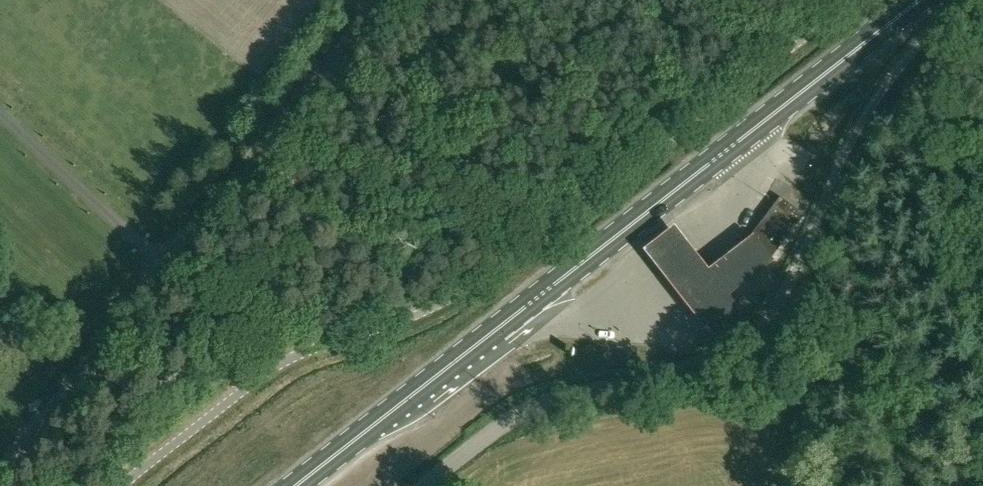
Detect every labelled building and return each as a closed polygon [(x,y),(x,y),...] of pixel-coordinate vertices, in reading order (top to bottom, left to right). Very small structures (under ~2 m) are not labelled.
[(752,237),(772,259),(805,214),(780,197),(752,237)] [(774,260),(772,259),(752,237),(709,270),(675,226),(644,250),(717,342),(747,319),(729,295),(774,260)]
